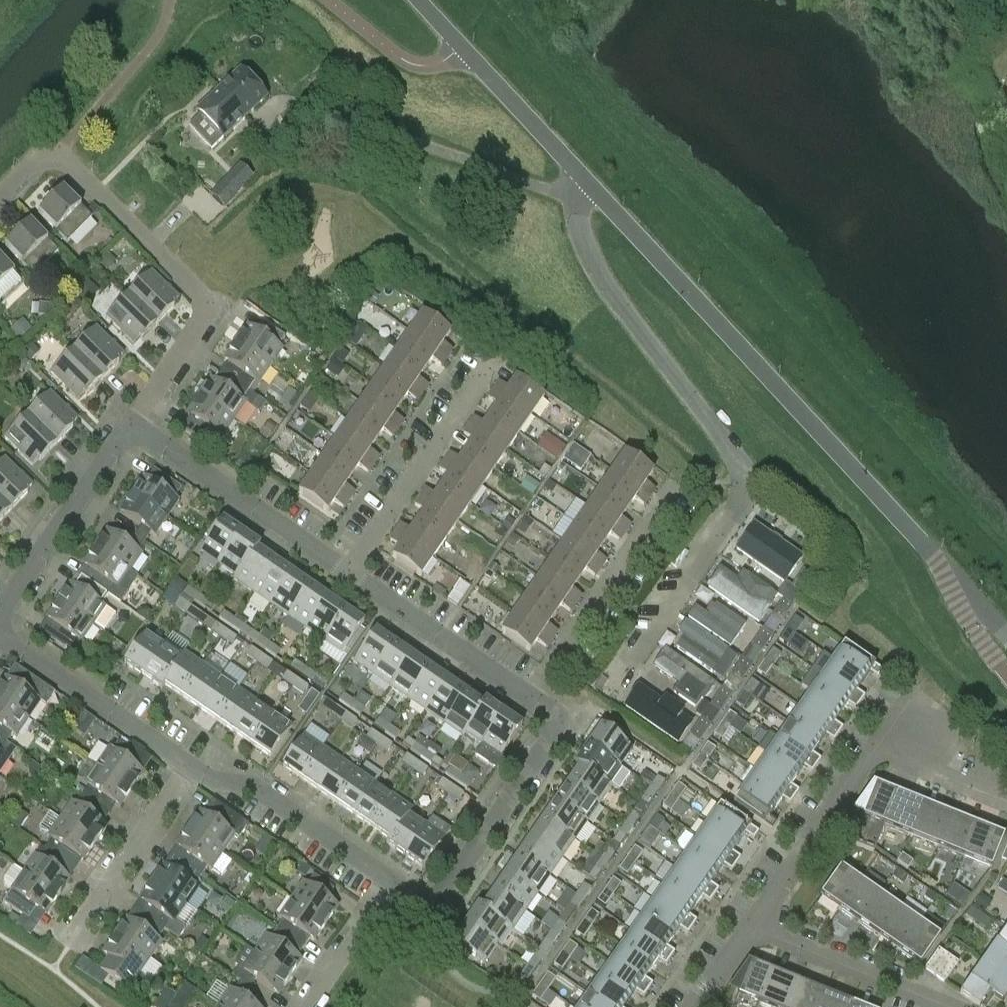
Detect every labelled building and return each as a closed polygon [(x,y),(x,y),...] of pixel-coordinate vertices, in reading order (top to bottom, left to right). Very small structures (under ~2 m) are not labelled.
[(201,116),(189,127),(211,150),(267,98),(240,70),(196,111),(201,116)] [(240,166),(229,177),(241,188),(252,176),(240,166)] [(223,207),(231,199),(220,188),(212,197),(223,207)] [(67,243),(92,218),(86,211),(63,189),(54,197),(51,196),(48,196),(46,198),(45,202),(47,205),(38,214),(67,243)] [(99,211),(93,204),(86,211),(92,218),(99,211)] [(34,276),(59,251),(30,222),(21,230),(18,229),(15,229),(13,231),(12,234),(14,238),(5,246),(34,276)] [(107,254),(98,263),(106,271),(115,262),(107,254)] [(79,266),(88,274),(96,265),(87,257),(79,266)] [(25,285),(0,258),(0,308),(25,285)] [(151,272),(128,295),(158,324),(174,307),(172,306),(179,299),(151,272)] [(77,293),(85,302),(96,291),(87,282),(77,293)] [(373,291),(367,299),(374,303),(379,296),(373,291)] [(141,340),(158,324),(128,295),(106,317),(134,345),(140,339),(141,340)] [(54,311),(40,296),(38,325),(54,311)] [(65,307),(73,315),(82,305),(74,298),(65,307)] [(409,332),(447,358),(453,350),(443,343),(450,333),(422,314),(409,332)] [(33,332),(26,323),(14,334),(21,342),(33,332)] [(235,343),(270,367),(283,349),(279,347),(285,338),(275,331),(269,340),(247,325),(235,343)] [(96,328),(73,350),(102,380),(119,363),(117,361),(123,355),(96,328)] [(442,366),(447,358),(409,332),(397,350),(425,369),(432,360),(442,366)] [(238,383),(249,391),(254,382),(259,385),(270,367),(235,343),(223,360),(244,375),(238,383)] [(23,354),(29,361),(39,351),(32,344),(23,354)] [(343,364),(349,355),(340,349),(334,357),(343,364)] [(86,396),(102,380),(73,350),(50,373),(78,401),(84,394),(86,396)] [(418,379),(425,369),(397,350),(385,368),(423,394),(428,386),(418,379)] [(16,361),(19,368),(27,366),(25,358),(16,361)] [(336,375),(343,364),(334,358),(326,369),(336,375)] [(417,402),(423,394),(385,368),(373,386),(401,405),(407,395),(417,402)] [(211,378),(199,396),(234,420),(246,403),(252,407),(258,397),(249,391),(238,383),(232,393),(211,378)] [(499,382),(493,390),(531,416),(544,398),(516,378),(509,389),(499,382)] [(394,415),(401,405),(373,386),(360,403),(398,429),(404,421),(394,415)] [(531,416),(493,390),(488,398),(498,405),(491,415),(519,434),(531,416)] [(50,393),(27,415),(56,444),(73,428),(71,426),(77,420),(50,393)] [(287,406),(292,409),(301,397),(296,393),(287,406)] [(190,416),(181,430),(215,454),(225,440),(222,438),(234,420),(199,396),(187,414),(190,416)] [(393,438),(398,429),(360,403),(348,421),(376,440),(383,431),(393,438)] [(40,461),(56,444),(27,415),(4,438),(32,466),(38,459),(40,461)] [(474,417),(469,425),(507,452),(519,434),(491,415),(484,424),(474,417)] [(369,450),(376,440),(348,421),(336,439),(374,465),(379,457),(369,450)] [(275,429),(267,424),(260,435),(267,440),(275,429)] [(507,452),(469,425),(463,434),(473,440),(466,450),(494,469),(507,452)] [(290,443),(294,437),(284,431),(280,436),(290,443)] [(368,473),(374,465),(336,439),(324,457),(352,476),(358,467),(368,473)] [(555,441),(548,453),(557,459),(565,448),(555,441)] [(573,445),(563,460),(576,469),(586,454),(573,445)] [(450,453),(444,461),(482,487),(494,469),(466,450),(460,460),(450,453)] [(625,453),(612,472),(650,498),(656,490),(646,483),(653,473),(625,453)] [(246,472),(252,463),(242,455),(235,465),(246,472)] [(345,486),(352,476),(324,457),(311,475),(349,501),(355,493),(345,486)] [(0,463),(0,499),(11,511),(28,494),(26,492),(32,486),(4,459),(0,463)] [(482,487),(444,461),(439,469),(449,476),(442,486),(470,505),(482,487)] [(545,464),(540,472),(546,477),(551,469),(545,464)] [(144,477),(131,494),(167,518),(179,501),(175,498),(181,489),(171,482),(154,470),(147,479),(144,477)] [(650,498),(612,472),(600,490),(628,509),(634,499),(644,506),(650,498)] [(343,509),(349,501),(311,475),(299,493),(326,512),(334,502),(343,509)] [(540,485),(529,476),(521,485),(533,494),(540,485)] [(425,488),(420,497),(458,523),(470,505),(442,486),(435,495),(425,488)] [(600,490),(588,507),(625,533),(631,525),(621,518),(628,509),(600,490)] [(155,536),(167,518),(131,494),(119,512),(141,527),(134,536),(144,543),(151,533),(155,536)] [(458,523),(420,497),(414,505),(424,512),(417,521),(445,541),(458,523)] [(11,511),(0,499),(0,522),(11,511)] [(588,507),(575,525),(603,544),(610,535),(620,542),(625,533),(588,507)] [(524,533),(531,523),(524,517),(517,528),(524,533)] [(502,526),(509,531),(514,522),(508,518),(502,526)] [(785,579),(785,580),(803,553),(752,519),(735,545),(785,579)] [(220,564),(241,533),(222,520),(201,552),(220,564)] [(401,524),(395,532),(433,558),(445,541),(417,521),(411,531),(401,524)] [(575,525),(563,543),(601,569),(607,561),(597,554),(603,544),(575,525)] [(496,534),(503,539),(508,532),(501,527),(496,534)] [(95,548),(130,572),(142,554),(138,552),(144,543),(134,536),(128,545),(107,530),(95,548)] [(433,558),(395,532),(390,540),(400,547),(392,558),(420,577),(433,558)] [(220,564),(236,576),(237,577),(256,549),(257,550),(260,546),(241,533),(220,564)] [(512,534),(506,544),(513,548),(519,539),(512,534)] [(601,569),(563,543),(551,561),(579,580),(585,570),(595,577),(601,569)] [(95,548),(83,565),(104,580),(98,589),(108,596),(120,604),(139,578),(130,572),(95,548)] [(234,580),(252,593),(274,562),(257,550),(256,549),(237,577),(236,576),(234,580)] [(551,561),(539,578),(576,605),(582,597),(572,590),(579,580),(551,561)] [(292,574),(274,562),(252,593),(270,605),(292,574)] [(492,564),(488,570),(495,574),(499,568),(492,564)] [(713,583),(760,614),(772,595),(725,564),(713,583)] [(813,576),(803,570),(793,585),(791,587),(801,594),(813,576)] [(58,601),(93,625),(104,632),(116,615),(101,605),(108,596),(98,589),(76,574),(58,601)] [(292,574),(270,605),(288,617),(310,586),(292,574)] [(576,605),(539,578),(526,596),(554,616),(561,606),(571,613),(576,605)] [(788,582),(785,582),(778,593),(794,604),(795,603),(801,594),(791,587),(793,585),(788,582)] [(288,617),(306,630),(327,598),(310,586),(288,617)] [(183,595),(194,602),(198,595),(188,588),(183,595)] [(175,608),(175,607),(180,600),(181,598),(170,590),(169,590),(163,600),(175,608)] [(453,590),(447,600),(456,607),(463,597),(453,590)] [(209,603),(198,595),(194,602),(204,610),(209,603)] [(526,596),(514,614),(552,640),(558,632),(548,625),(554,616),(526,596)] [(306,630),(324,642),(345,611),(327,598),(306,630)] [(771,617),(780,624),(792,606),(783,599),(771,617)] [(175,607),(186,614),(190,607),(180,600),(175,607)] [(93,625),(58,601),(46,619),(63,631),(55,643),(76,657),(85,644),(82,642),(93,625)] [(201,614),(190,607),(186,614),(196,621),(201,614)] [(715,607),(708,617),(697,609),(690,619),(732,647),(746,627),(715,607)] [(151,612),(146,609),(141,609),(137,615),(145,620),(151,612)] [(324,642),(317,651),(340,667),(365,630),(361,628),(364,623),(345,611),(324,642)] [(219,620),(229,627),(234,620),(223,613),(219,620)] [(208,619),(201,614),(196,621),(203,626),(208,619)] [(552,640),(514,614),(501,633),(529,652),(536,641),(546,648),(552,640)] [(786,629),(795,634),(803,623),(795,617),(786,629)] [(208,619),(203,626),(211,631),(215,624),(208,619)] [(244,627),(234,620),(229,627),(240,634),(244,627)] [(669,645),(715,679),(732,655),(686,622),(669,645)] [(226,631),(215,624),(211,631),(221,638),(226,631)] [(750,647),(760,653),(772,636),(762,629),(750,647)] [(787,645),(795,634),(786,629),(779,639),(787,645)] [(236,639),(226,631),(221,638),(232,646),(236,639)] [(354,662),(372,675),(394,644),(375,631),(354,662)] [(124,663),(143,676),(164,645),(146,632),(124,663)] [(254,644),(265,651),(269,644),(259,637),(254,644)] [(280,652),(269,644),(265,651),(275,659),(280,652)] [(394,644),(372,675),(390,687),(412,656),(394,644)] [(844,644),(832,661),(863,682),(869,673),(878,679),(883,671),(844,644)] [(143,676),(145,678),(162,689),(164,685),(163,684),(182,657),(181,656),(164,645),(143,676)] [(246,656),(257,663),(261,656),(251,649),(246,656)] [(765,660),(773,666),(781,654),(773,649),(765,660)] [(649,676),(697,709),(714,684),(666,651),(649,676)] [(181,697),(203,665),(184,652),(181,656),(182,657),(163,684),(164,685),(181,697)] [(613,652),(592,678),(605,688),(626,662),(613,652)] [(823,654),(812,670),(821,676),(860,704),(865,697),(857,691),(863,682),(832,661),(823,654)] [(272,663),(261,656),(257,663),(268,670),(272,663)] [(429,669),(412,656),(390,687),(408,700),(429,669)] [(730,677),(732,678),(740,683),(752,665),(742,659),(730,677)] [(773,666),(765,660),(757,671),(765,677),(773,666)] [(290,668),(300,676),(305,669),(294,662),(290,668)] [(220,678),(199,709),(217,721),(238,690),(248,676),(230,664),(227,667),(220,678)] [(5,678),(0,685),(0,700),(29,719),(41,702),(46,706),(55,692),(15,665),(6,678),(5,678)] [(181,697),(199,709),(220,678),(203,665),(181,697)] [(316,676),(305,669),(300,676),(311,683),(316,676)] [(408,700),(426,712),(447,681),(429,669),(408,700)] [(282,680),(292,687),(297,680),(287,673),(282,680)] [(856,710),(860,704),(821,676),(810,692),(841,714),(847,704),(856,710)] [(308,688),(297,680),(292,687),(303,695),(308,688)] [(751,680),(743,692),(751,698),(759,686),(751,680)] [(443,724),(465,693),(447,681),(426,712),(443,724)] [(683,730),(694,716),(646,682),(636,697),(683,730)] [(710,706),(719,713),(731,695),(722,688),(710,706)] [(256,702),(238,690),(217,721),(234,733),(256,702)] [(304,702),(311,707),(319,696),(312,691),(304,702)] [(743,709),(751,698),(743,692),(735,703),(743,709)] [(835,723),(841,714),(810,692),(799,708),(838,735),(843,729),(835,723)] [(465,693),(443,724),(462,737),(465,733),(464,733),(483,705),(482,705),(465,693)] [(339,702),(349,709),(354,702),(343,695),(339,702)] [(0,700),(0,739),(6,743),(12,734),(16,737),(29,719),(0,700)] [(482,745),(503,713),(485,701),(482,705),(483,705),(464,733),(465,733),(482,745)] [(252,746),(274,714),(256,702),(234,733),(252,746)] [(364,710),(354,702),(349,709),(360,717),(364,710)] [(701,718),(711,725),(719,713),(710,706),(705,703),(702,704),(695,714),(701,718)] [(330,714),(341,721),(346,714),(335,707),(330,714)] [(834,742),(838,735),(799,708),(788,724),(819,745),(825,736),(834,742)] [(721,723),(729,729),(738,717),(729,712),(721,723)] [(83,713),(73,728),(84,735),(93,719),(83,713)] [(522,726),(503,713),(482,745),(474,757),(495,772),(504,760),(500,758),(522,726)] [(292,727),(274,714),(252,746),(271,758),(292,727)] [(356,721),(346,714),(341,721),(352,728),(356,721)] [(689,736),(699,742),(699,743),(711,725),(701,718),(689,736)] [(374,726),(385,734),(389,727),(379,720),(374,726)] [(722,740),(729,729),(721,723),(714,735),(722,740)] [(813,754),(819,745),(788,724),(778,739),(777,739),(816,767),(821,760),(813,754)] [(400,734),(389,727),(385,734),(395,741),(400,734)] [(632,748),(601,727),(588,745),(619,767),(632,748)] [(366,738),(377,745),(381,738),(371,731),(366,738)] [(769,733),(758,749),(766,755),(797,777),(803,767),(812,773),(816,767),(777,739),(778,739),(769,733)] [(282,766),(301,779),(323,748),(304,735),(282,766)] [(407,739),(402,746),(410,751),(420,758),(425,751),(430,744),(419,737),(414,744),(407,739)] [(381,738),(377,745),(387,753),(392,746),(381,738)] [(0,739),(0,774),(16,750),(6,743),(0,739)] [(109,748),(97,766),(132,790),(144,773),(122,758),(129,749),(119,742),(112,751),(109,748)] [(699,755),(706,760),(707,759),(709,760),(716,749),(707,743),(699,755)] [(588,745),(575,764),(579,767),(580,766),(607,785),(608,784),(612,787),(619,791),(630,774),(619,767),(588,745)] [(340,760),(323,748),(301,779),(319,791),(340,760)] [(425,751),(420,758),(431,765),(438,770),(443,763),(435,759),(425,751)] [(706,760),(699,755),(692,766),(700,772),(708,761),(706,760)] [(791,786),(797,777),(766,755),(755,771),(794,798),(799,792),(791,786)] [(402,762),(412,770),(417,763),(406,756),(402,762)] [(319,791),(337,804),(358,772),(340,760),(319,791)] [(417,763),(412,770),(423,777),(427,770),(417,763)] [(88,786),(82,795),(109,814),(115,805),(120,808),(132,790),(97,766),(84,784),(88,786)] [(612,787),(608,784),(607,785),(580,766),(579,767),(567,784),(599,805),(612,787)] [(445,775),(456,783),(461,776),(450,768),(445,775)] [(790,805),(794,798),(755,771),(744,787),(775,808),(782,799),(790,805)] [(376,785),(358,772),(337,804),(354,816),(376,785)] [(644,772),(639,779),(650,787),(655,779),(644,772)] [(471,783),(461,776),(456,783),(466,790),(471,783)] [(658,778),(650,788),(657,793),(664,782),(658,778)] [(437,787),(448,794),(453,787),(442,780),(437,787)] [(587,823),(599,805),(567,784),(555,801),(587,823)] [(670,796),(678,801),(686,790),(678,784),(670,796)] [(897,793),(875,784),(861,820),(856,835),(852,844),(873,853),(884,826),(897,793)] [(354,816),(372,828),(394,797),(376,785),(354,816)] [(453,787),(448,794),(458,801),(463,794),(453,787)] [(769,817),(775,808),(744,787),(733,803),(772,830),(777,823),(769,817)] [(650,803),(657,793),(650,788),(643,799),(650,803)] [(923,804),(897,793),(884,826),(910,837),(923,804)] [(72,802),(60,819),(95,844),(107,826),(103,823),(109,814),(82,795),(76,805),(72,802)] [(670,812),(678,801),(670,796),(662,807),(670,812)] [(413,810),(394,797),(372,828),(389,840),(390,840),(409,813),(410,814),(413,810)] [(200,811),(188,829),(223,853),(234,837),(238,839),(248,825),(213,801),(204,814),(200,811)] [(587,823),(555,801),(543,819),(574,841),(587,823)] [(950,814),(923,804),(910,837),(937,847),(950,814)] [(753,840),(758,833),(719,806),(708,822),(739,844),(745,834),(753,840)] [(95,844),(60,819),(49,812),(40,827),(40,832),(52,840),(45,849),(55,856),(62,847),(83,861),(95,844)] [(390,840),(389,840),(386,844),(405,856),(427,825),(410,814),(409,813),(390,840)] [(633,813),(626,824),(633,828),(640,818),(633,813)] [(937,847),(964,858),(977,825),(950,814),(937,847)] [(648,827),(656,833),(664,821),(656,815),(648,827)] [(432,817),(427,825),(405,856),(424,869),(451,830),(432,817)] [(562,859),(574,841),(543,819),(531,837),(562,859)] [(732,853),(739,844),(708,822),(697,838),(736,865),(741,858),(732,853)] [(625,839),(633,828),(626,824),(619,834),(625,839)] [(1004,836),(977,825),(964,858),(991,869),(1004,836)] [(211,871),(223,853),(188,829),(176,846),(197,861),(191,870),(201,877),(207,868),(211,871)] [(562,859),(531,837),(518,855),(550,877),(562,859)] [(731,871),(736,865),(697,838),(686,854),(717,875),(723,866),(731,871)] [(626,859),(635,865),(643,853),(634,847),(626,859)] [(35,855),(23,873),(58,897),(71,879),(49,865),(55,856),(45,849),(39,858),(35,855)] [(609,849),(601,859),(608,864),(615,854),(609,849)] [(710,884),(717,875),(686,854),(675,869),(714,897),(719,890),(710,884)] [(537,895),(550,877),(518,855),(506,873),(537,895)] [(902,855),(897,862),(908,870),(913,862),(902,855)] [(601,875),(608,864),(601,859),(594,870),(601,875)] [(627,876),(635,865),(626,859),(619,870),(627,876)] [(302,863),(296,872),(306,878),(311,869),(302,863)] [(667,864),(657,878),(665,884),(664,885),(695,907),(701,897),(709,903),(714,897),(675,869),(667,864)] [(58,897),(23,873),(13,865),(3,879),(4,886),(15,893),(9,902),(19,909),(25,900),(46,915),(58,897)] [(163,865),(151,882),(186,906),(195,912),(207,895),(198,889),(195,886),(201,877),(191,870),(185,880),(163,865)] [(820,896),(840,911),(861,881),(840,867),(820,896)] [(902,885),(908,877),(908,876),(897,869),(892,878),(902,885)] [(537,895),(506,873),(494,891),(525,913),(537,895)] [(291,900),(326,924),(338,906),(328,899),(334,890),(313,876),(307,885),(303,882),(291,900)] [(605,890),(613,896),(621,885),(613,879),(605,890)] [(880,895),(861,881),(840,911),(860,924),(880,895)] [(176,921),(186,906),(151,882),(139,900),(161,915),(154,924),(164,930),(178,940),(186,928),(176,921)] [(584,885),(577,896),(583,900),(591,890),(584,885)] [(688,916),(695,907),(664,885),(653,901),(692,928),(697,921),(688,916)] [(952,888),(946,896),(957,904),(963,896),(952,888)] [(605,907),(613,896),(605,890),(597,902),(605,907)] [(512,932),(525,913),(494,891),(482,908),(481,909),(509,928),(508,929),(512,932)] [(933,904),(938,897),(928,891),(924,898),(933,904)] [(880,895),(860,924),(880,938),(900,909),(880,895)] [(984,911),(990,902),(980,895),(974,905),(984,911)] [(576,911),(583,900),(577,896),(569,906),(576,911)] [(221,911),(228,916),(236,905),(229,900),(221,911)] [(283,920),(277,929),(304,948),(310,939),(314,942),(326,924),(291,900),(279,917),(283,920)] [(692,928),(653,901),(642,917),(673,938),(679,929),(688,934),(692,928)] [(481,909),(482,908),(478,905),(465,924),(497,945),(508,929),(509,928),(481,909)] [(950,921),(956,913),(949,907),(943,916),(950,921)] [(974,922),(980,913),(971,907),(965,916),(974,922)] [(920,923),(900,909),(880,938),(899,952),(920,923)] [(583,922),(591,928),(599,916),(591,910),(583,922)] [(631,932),(670,959),(675,953),(666,947),(673,938),(642,917),(631,932)] [(164,930),(154,924),(148,933),(127,918),(114,936),(150,960),(162,942),(158,940),(164,930)] [(552,931),(559,936),(566,925),(559,921),(552,931)] [(583,939),(591,928),(583,922),(575,933),(583,939)] [(899,952),(920,966),(940,937),(920,923),(899,952)] [(484,964),(497,945),(465,924),(452,942),(484,964)] [(266,936),(254,953),(290,977),(301,960),(298,957),(304,948),(277,929),(270,938),(266,936)] [(1005,929),(983,961),(1006,978),(1006,930),(1005,929)] [(559,936),(552,931),(545,942),(552,946),(559,936)] [(666,966),(670,959),(631,932),(620,948),(651,969),(657,960),(666,966)] [(140,974),(150,960),(114,936),(102,953),(109,958),(100,971),(142,1000),(147,992),(147,987),(146,983),(145,979),(142,975),(140,974)] [(561,954),(569,959),(577,948),(569,942),(561,954)] [(232,977),(240,982),(250,989),(256,980),(277,995),(290,977),(254,953),(246,947),(235,965),(238,967),(232,977)] [(644,979),(651,969),(620,948),(609,964),(648,991),(653,984),(644,979)] [(939,950),(925,970),(935,976),(948,957),(939,950)] [(562,971),(569,959),(561,954),(553,965),(562,971)] [(528,967),(534,971),(542,961),(535,956),(528,967)] [(958,963),(948,957),(935,976),(944,983),(958,963)] [(1006,997),(1006,978),(983,961),(960,994),(979,1006),(989,993),(1003,1002),(1006,997)] [(759,1005),(772,972),(750,963),(736,998),(733,1006),(758,1006),(759,1005)] [(644,997),(648,991),(609,964),(598,979),(629,1001),(635,992),(644,997)] [(534,971),(528,967),(520,977),(527,982),(534,971)] [(759,1005),(764,1006),(789,1006),(799,982),(772,972),(759,1005)] [(539,985),(548,991),(556,979),(547,974),(539,985)] [(629,1001),(598,979),(587,995),(604,1006),(625,1006),(629,1001)] [(219,1006),(256,1006),(244,998),(250,989),(240,982),(234,992),(230,989),(218,1006),(219,1006)] [(789,1006),(820,1006),(825,993),(799,982),(789,1006)] [(540,1002),(548,991),(539,985),(532,996),(540,1002)] [(147,1002),(154,1006),(168,1006),(175,997),(166,991),(161,999),(152,994),(147,1002)] [(825,993),(820,1006),(851,1006),(852,1004),(825,993)] [(587,995),(579,1006),(604,1006),(587,995)]
